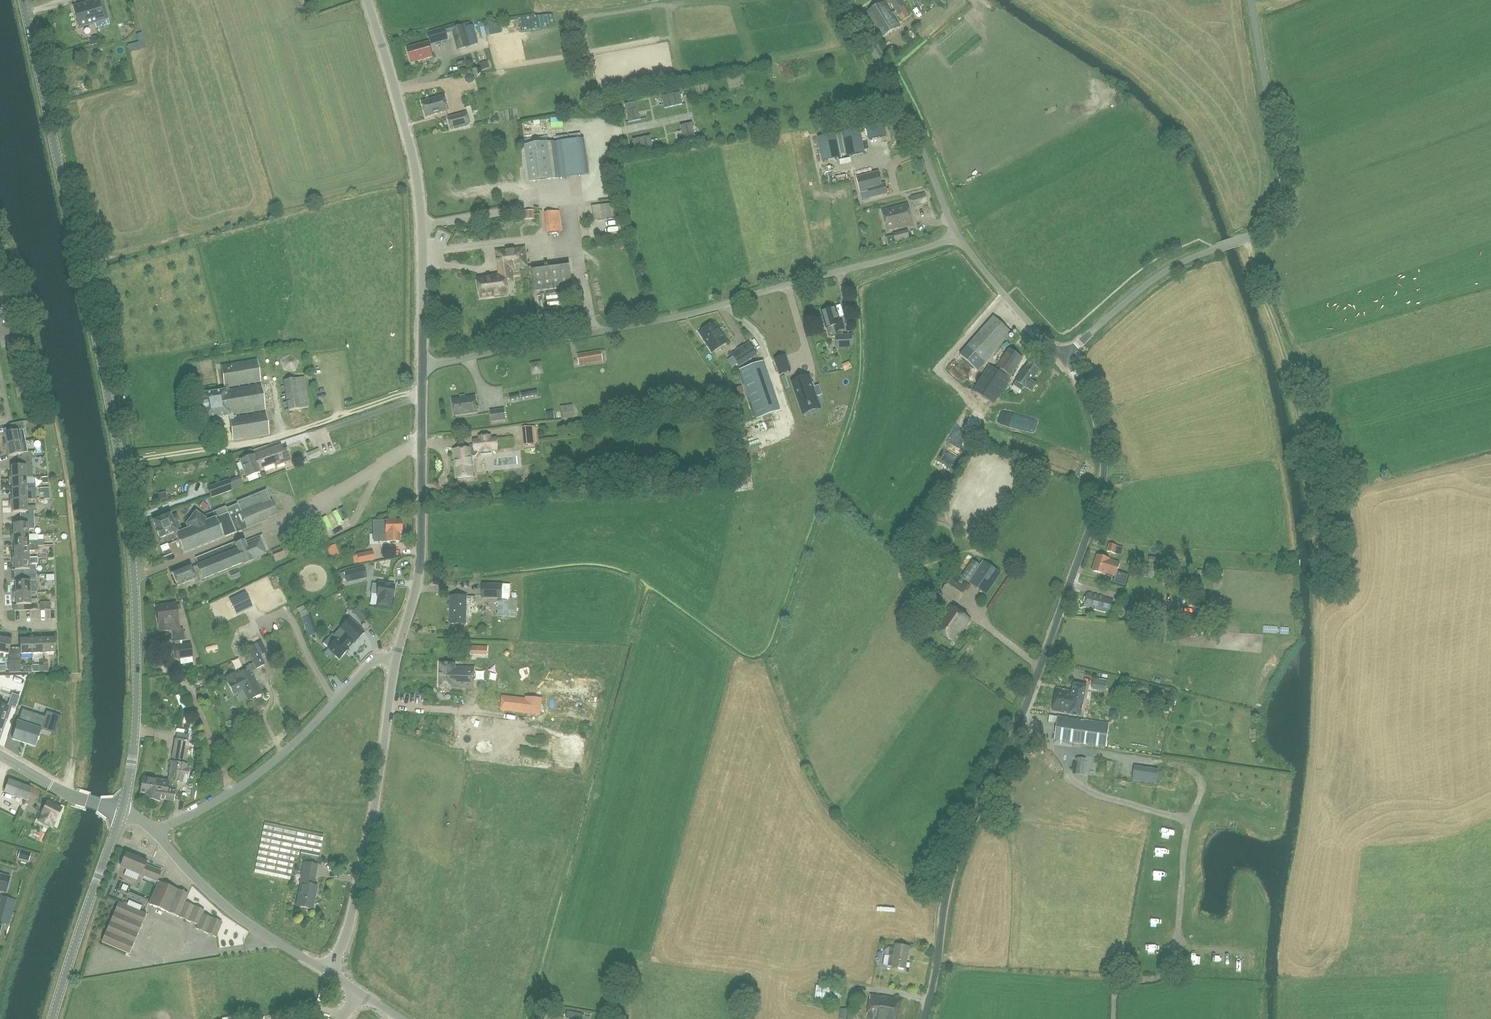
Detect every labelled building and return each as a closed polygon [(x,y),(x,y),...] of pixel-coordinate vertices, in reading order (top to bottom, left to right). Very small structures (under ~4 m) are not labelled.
[(900,0),(889,0),(902,21),(910,16),(900,0)] [(881,38),(900,27),(885,2),(866,13),(881,38)] [(75,10),(80,29),(105,22),(100,4),(75,10)] [(460,49),(471,46),(469,40),(476,38),(472,25),(465,27),(465,25),(454,28),(460,49)] [(448,38),(445,27),(428,33),(431,43),(448,38)] [(105,32),(98,34),(101,42),(107,40),(105,32)] [(91,46),(98,44),(97,37),(91,39),(92,40),(89,41),(91,46)] [(407,48),(411,63),(432,57),(428,42),(407,48)] [(488,61),(481,63),(483,70),(489,68),(488,61)] [(669,101),(670,107),(682,104),(680,92),(674,93),(675,99),(669,101)] [(662,96),(664,108),(670,107),(669,101),(675,99),(674,93),(662,96)] [(444,96),(422,102),(426,116),(447,111),(444,96)] [(637,101),(631,102),(633,114),(639,113),(637,101)] [(633,114),(631,102),(625,104),(627,116),(633,114)] [(450,129),(470,124),(466,112),(447,117),(450,129)] [(633,114),(627,116),(629,122),(641,119),(639,113),(633,114)] [(680,125),(681,131),(687,130),(693,129),(692,122),(680,125)] [(886,136),(884,123),(866,127),(868,140),(886,136)] [(860,128),(842,132),(847,156),(865,153),(860,128)] [(693,129),(687,130),(690,142),(696,141),(693,129)] [(687,130),(681,131),(684,143),(690,142),(687,130)] [(841,157),(836,133),(817,137),(822,161),(841,157)] [(640,144),(641,150),(653,147),(650,135),(644,137),(645,143),(640,144)] [(635,151),(641,150),(640,144),(645,143),(644,137),(632,139),(635,151)] [(584,138),(548,143),(553,178),(588,173),(584,138)] [(525,146),(529,182),(553,178),(548,143),(525,146)] [(870,181),(891,175),(889,168),(868,175),(870,181)] [(835,179),(836,193),(851,192),(850,178),(835,179)] [(869,198),(887,193),(884,182),(878,183),(879,185),(867,188),(869,198)] [(911,196),(914,205),(929,200),(926,191),(911,196)] [(616,202),(596,205),(598,220),(618,217),(616,202)] [(912,224),(907,204),(881,211),(887,231),(912,224)] [(544,211),(547,233),(562,231),(559,209),(544,211)] [(524,219),(532,219),(532,211),(524,211),(524,219)] [(908,228),(892,233),(895,242),(910,237),(908,228)] [(491,277),(478,278),(480,298),(508,294),(507,282),(512,281),(511,268),(527,266),(524,248),(496,251),(499,269),(502,269),(503,274),(491,275),(491,277)] [(558,263),(558,267),(533,269),(536,290),(570,286),(567,262),(558,263)] [(826,328),(827,328),(830,338),(836,336),(836,349),(853,348),(852,334),(843,334),(841,330),(844,329),(841,321),(839,321),(835,308),(821,312),(826,328)] [(985,362),(1011,332),(994,317),(967,346),(985,362)] [(727,342),(715,323),(700,333),(712,352),(727,342)] [(740,365),(751,358),(744,346),(733,354),(734,356),(739,363),(740,365)] [(994,403),(1023,357),(1008,348),(1001,359),(998,357),(995,362),(998,363),(996,366),(995,366),(994,368),(989,364),(973,390),(994,403)] [(601,349),(577,354),(579,365),(603,360),(601,349)] [(785,355),(775,359),(780,374),(790,371),(785,355)] [(260,381),(256,359),(221,365),(225,390),(200,394),(204,419),(229,415),(233,440),(268,434),(265,412),(233,417),(232,414),(264,409),(260,384),(228,389),(228,386),(260,381)] [(538,359),(538,371),(550,370),(550,359),(538,359)] [(850,368),(860,365),(858,360),(848,363),(850,368)] [(780,410),(768,376),(763,361),(740,369),(757,417),(774,412),(780,410)] [(1016,381),(1021,384),(1026,388),(1032,391),(1038,383),(1033,379),(1035,376),(1037,377),(1040,372),(1039,371),(1040,370),(1029,362),(1021,374),(1016,381)] [(309,406),(304,376),(283,379),(288,410),(309,406)] [(822,394),(819,386),(813,387),(809,376),(792,382),(801,409),(809,406),(809,407),(811,406),(811,405),(818,403),(816,396),(822,394)] [(735,387),(737,394),(743,392),(741,385),(735,387)] [(835,385),(834,393),(848,395),(849,387),(835,385)] [(475,396),(452,399),(454,416),(478,412),(475,396)] [(560,406),(562,419),(574,417),(572,404),(560,406)] [(504,408),(490,410),(491,422),(506,420),(504,408)] [(4,446),(26,442),(24,434),(23,429),(24,429),(23,423),(23,420),(9,423),(11,432),(4,433),(5,440),(3,440),(4,446)] [(521,426),(523,445),(535,444),(535,443),(537,443),(535,426),(534,427),(533,425),(521,426)] [(471,465),(470,456),(475,456),(478,452),(479,452),(479,453),(493,451),(493,450),(498,450),(497,436),(491,437),(491,434),(477,435),(478,438),(473,439),(473,447),(453,449),(455,478),(472,476),(471,465)] [(26,442),(4,446),(4,450),(7,450),(9,456),(16,454),(17,461),(32,459),(31,451),(28,452),(26,442)] [(240,460),(246,477),(260,472),(258,469),(274,464),(275,466),(290,460),(287,452),(288,452),(287,449),(286,450),(282,451),(281,446),(254,456),(253,455),(240,460)] [(318,448),(306,453),(308,460),(321,454),(318,448)] [(32,459),(17,461),(18,466),(11,466),(12,472),(9,472),(9,478),(26,477),(26,470),(31,470),(31,465),(32,465),(32,459)] [(26,484),(26,477),(9,478),(9,483),(12,483),(12,490),(36,489),(36,484),(26,484)] [(209,487),(212,496),(232,488),(229,480),(209,487)] [(36,489),(12,490),(12,495),(10,495),(10,501),(27,501),(27,493),(36,493),(36,489)] [(186,524),(188,528),(174,534),(183,554),(224,538),(224,537),(236,532),(235,531),(246,526),(247,528),(267,520),(267,518),(276,514),(271,501),(266,489),(212,511),(210,509),(207,512),(204,510),(204,511),(200,515),(196,511),(192,516),(189,514),(187,517),(189,519),(186,524)] [(27,501),(10,501),(10,506),(13,506),(13,512),(20,512),(20,517),(34,517),(34,511),(36,511),(35,505),(27,505),(27,501)] [(346,508),(350,518),(355,515),(351,506),(346,508)] [(333,513),(329,515),(334,526),(339,524),(333,513)] [(153,521),(156,529),(159,538),(177,531),(176,531),(181,529),(178,522),(179,521),(176,514),(173,516),(172,514),(153,521)] [(38,516),(34,517),(20,517),(20,524),(13,524),(14,530),(11,530),(11,536),(34,535),(34,534),(28,534),(28,528),(35,528),(34,523),(38,523),(38,516)] [(385,533),(386,533),(386,542),(399,541),(399,533),(402,533),(401,519),(385,520),(385,533)] [(34,539),(34,535),(11,536),(11,541),(14,541),(14,547),(38,546),(38,545),(44,545),(53,545),(52,540),(38,541),(38,539),(34,539)] [(235,543),(196,558),(198,564),(196,565),(196,566),(191,568),(190,565),(171,572),(174,580),(172,580),(174,585),(176,584),(177,586),(197,578),(199,581),(243,563),(243,564),(252,561),(251,560),(265,554),(260,540),(245,545),(244,541),(236,545),(235,543)] [(1117,555),(1132,558),(1135,547),(1119,543),(1118,545),(1108,543),(1106,551),(1117,553),(1117,555)] [(38,546),(14,547),(14,553),(12,553),(12,558),(29,558),(29,557),(29,551),(38,550),(38,546)] [(374,560),(372,550),(356,554),(358,563),(374,560)] [(1110,560),(1097,555),(1093,571),(1106,575),(1106,573),(1116,577),(1120,563),(1110,560)] [(29,558),(12,558),(12,564),(15,564),(15,570),(22,570),(22,576),(36,575),(36,564),(37,564),(37,557),(29,557),(29,558)] [(1149,557),(1149,564),(1177,566),(1178,559),(1149,557)] [(999,572),(984,562),(970,582),(986,593),(999,572)] [(354,569),(356,580),(366,578),(363,567),(354,569)] [(238,569),(228,573),(231,580),(232,579),(233,581),(232,581),(233,584),(242,580),(238,569)] [(36,575),(22,576),(23,581),(16,581),(16,588),(13,588),(13,593),(30,593),(30,586),(37,585),(36,575)] [(941,590),(958,602),(967,589),(950,577),(941,590)] [(373,584),(371,593),(377,594),(377,596),(375,606),(390,608),(391,598),(393,598),(394,585),(379,583),(379,585),(373,584)] [(503,583),(482,583),(481,598),(503,598),(503,583)] [(230,599),(237,614),(252,607),(245,592),(230,599)] [(30,593),(13,593),(13,598),(16,598),(16,605),(23,605),(24,610),(38,610),(37,598),(31,599),(30,593)] [(1104,597),(1087,593),(1084,607),(1109,613),(1113,599),(1104,597)] [(450,624),(466,624),(467,596),(451,596),(450,624)] [(58,606),(57,599),(44,600),(45,607),(58,606)] [(498,600),(497,616),(509,616),(509,600),(498,600)] [(159,623),(160,632),(169,630),(172,630),(176,659),(193,657),(191,642),(182,644),(181,640),(185,639),(184,639),(186,639),(185,631),(183,631),(183,628),(180,628),(179,620),(178,620),(176,604),(156,606),(159,623)] [(936,630),(952,641),(958,632),(960,633),(970,619),(950,606),(941,620),(942,621),(936,630)] [(352,610),(358,618),(362,615),(357,607),(352,610)] [(1159,612),(1141,610),(1140,621),(1158,622),(1159,612)] [(1204,615),(1170,612),(1168,624),(1203,627),(1204,615)] [(327,648),(339,660),(349,650),(348,649),(355,642),(356,643),(365,633),(350,619),(333,636),(336,639),(334,642),(329,637),(323,643),(328,648),(327,648)] [(0,638),(0,639),(0,652),(9,654),(12,637),(7,636),(6,639),(0,638)] [(49,639),(44,639),(44,653),(55,653),(55,636),(49,636),(49,639)] [(20,640),(20,654),(32,654),(32,637),(26,637),(26,640),(20,640)] [(44,653),(44,639),(37,639),(36,637),(32,637),(32,654),(44,653)] [(257,649),(264,645),(261,640),(254,644),(257,649)] [(256,650),(248,654),(255,668),(265,663),(260,655),(257,649),(256,650)] [(440,688),(452,688),(452,687),(474,688),(475,667),(456,667),(457,664),(441,663),(440,688)] [(225,677),(233,693),(243,688),(249,700),(261,693),(250,671),(248,673),(245,669),(235,674),(235,672),(225,677)] [(1093,677),(1091,689),(1105,692),(1106,688),(1108,688),(1109,683),(1107,683),(1107,680),(1099,679),(1099,678),(1095,677),(1095,678),(1093,677)] [(1080,717),(1086,687),(1071,684),(1070,693),(1056,690),(1052,711),(1067,714),(1067,715),(1080,717)] [(1,729),(4,720),(7,721),(12,707),(15,708),(19,696),(12,693),(8,705),(0,702),(0,729),(1,729)] [(533,713),(534,699),(502,696),(501,709),(533,713)] [(22,709),(12,739),(35,747),(38,739),(38,740),(39,738),(38,738),(41,728),(56,732),(61,716),(46,711),(44,716),(22,709)] [(1108,725),(1057,717),(1054,739),(1105,746),(1106,739),(1108,725)] [(143,776),(141,785),(175,790),(176,782),(174,782),(178,763),(185,764),(189,740),(174,738),(170,761),(171,761),(168,781),(143,776)] [(1084,767),(1086,758),(1077,757),(1075,773),(1078,774),(1079,767),(1084,767)] [(181,783),(185,764),(178,763),(174,782),(176,782),(181,783)] [(1159,769),(1135,766),(1132,781),(1156,785),(1159,769)] [(234,782),(240,779),(237,773),(231,776),(234,782)] [(8,793),(26,800),(29,790),(12,783),(8,793)] [(175,790),(141,785),(140,793),(165,798),(165,800),(173,801),(175,790)] [(42,814),(39,821),(52,827),(55,821),(61,809),(47,802),(42,814)] [(21,823),(34,827),(39,810),(26,806),(21,823)] [(264,822),(254,873),(289,880),(296,849),(301,850),(299,856),(318,860),(319,854),(323,834),(264,822)] [(146,860),(126,851),(125,854),(124,855),(122,857),(123,859),(123,860),(121,860),(120,863),(121,865),(120,866),(156,881),(161,871),(145,864),(146,860)] [(317,865),(304,862),(300,883),(301,884),(297,906),(312,909),(317,886),(313,885),(317,865)] [(0,875),(0,890),(5,892),(9,877),(0,875)] [(124,893),(129,896),(136,883),(130,880),(124,893)] [(222,922),(202,914),(204,910),(184,902),(188,894),(159,882),(150,905),(198,925),(196,928),(216,937),(222,922)] [(15,900),(3,897),(0,908),(0,921),(8,923),(15,900)] [(102,942),(130,954),(146,914),(118,902),(102,942)] [(888,956),(884,955),(882,966),(892,967),(906,969),(909,946),(895,944),(894,950),(889,949),(888,956)] [(842,988),(816,985),(815,998),(839,1001),(840,991),(842,991),(842,988)] [(866,1018),(873,1018),(899,1018),(902,999),(870,994),(866,1018)] [(848,1009),(847,1018),(861,1018),(861,1010),(848,1009)] [(582,1014),(567,1011),(565,1017),(576,1018),(581,1018),(582,1014)]
